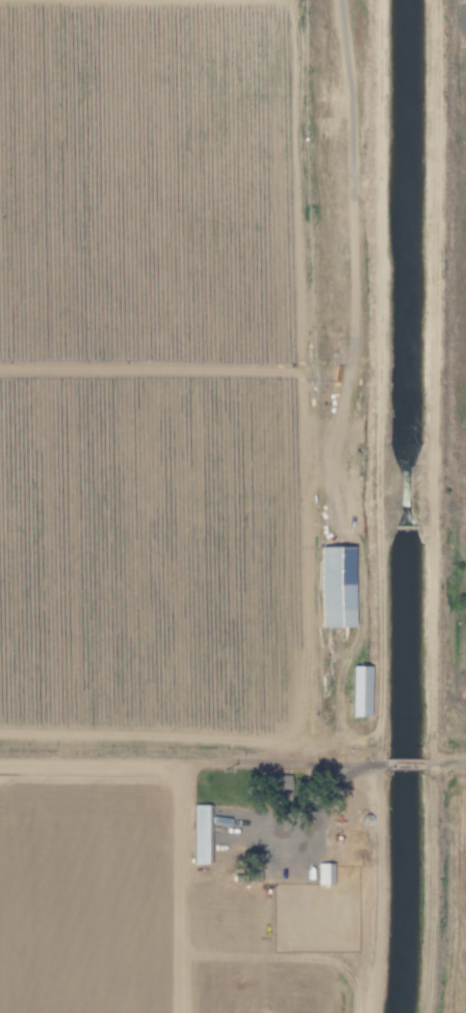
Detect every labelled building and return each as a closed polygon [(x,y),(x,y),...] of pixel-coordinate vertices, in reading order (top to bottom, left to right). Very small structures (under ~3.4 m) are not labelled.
[(317,544),(350,544),(351,625),(318,625),(317,544)] [(347,664),(366,664),(365,715),(346,715),(347,664)] [(190,801),(207,801),(207,863),(190,863),(190,801)] [(315,862),(314,883),(331,884),(331,862),(315,862)]
